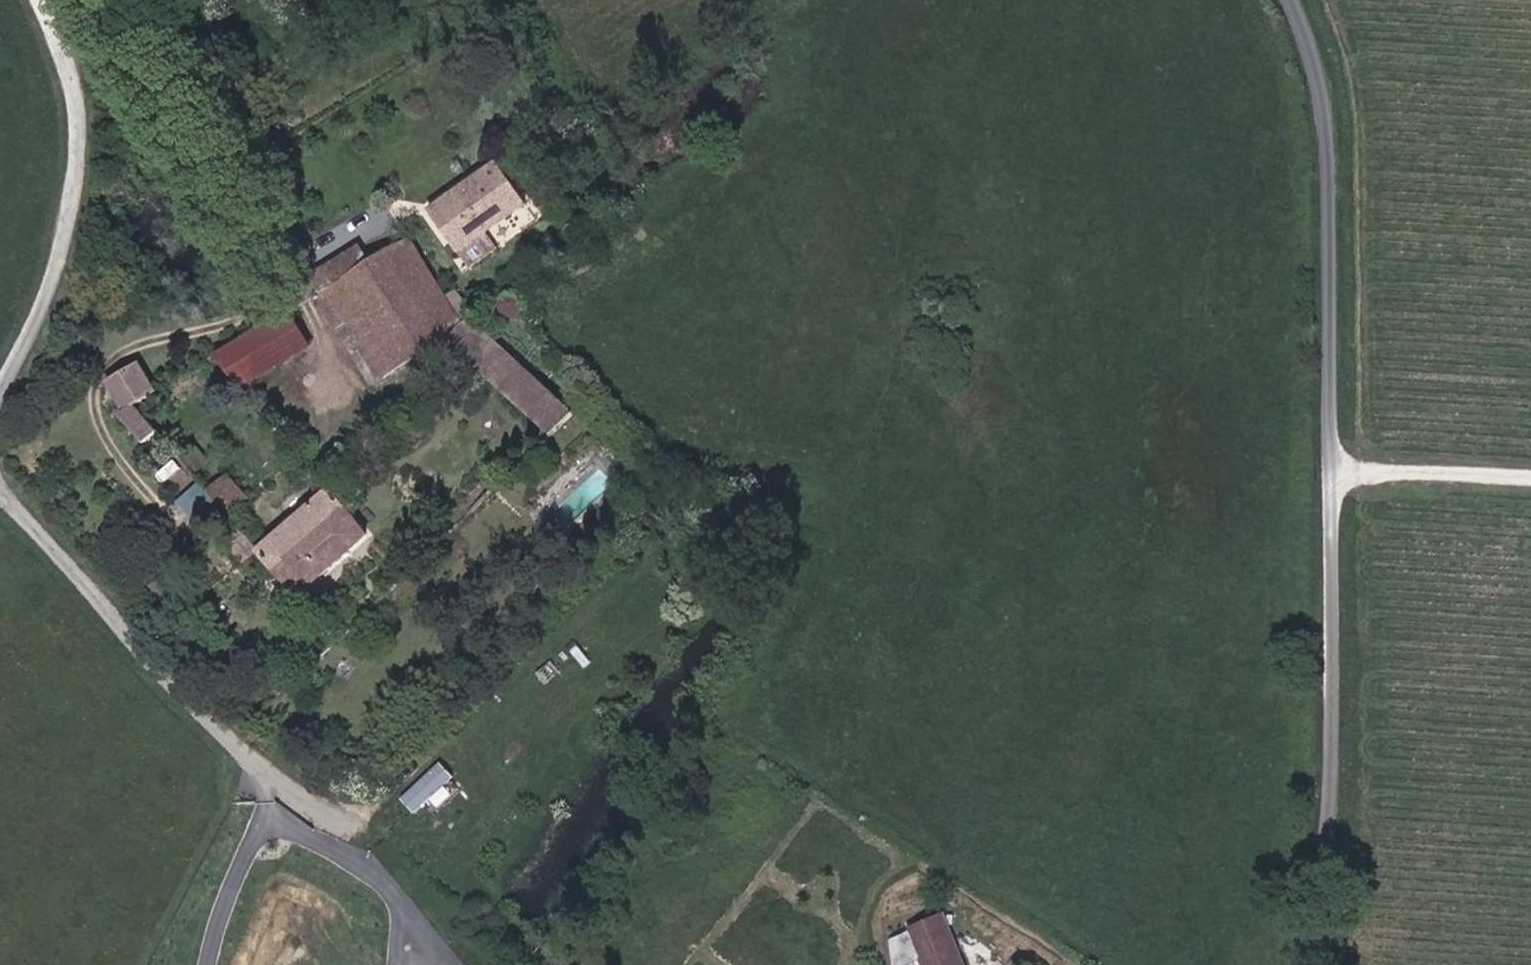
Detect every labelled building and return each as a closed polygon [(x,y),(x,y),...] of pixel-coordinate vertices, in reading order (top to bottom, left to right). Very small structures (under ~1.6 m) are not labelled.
[(520,199),(494,164),(423,216),(452,255),(452,251),(479,231),(520,199)] [(463,270),(492,249),(479,231),(452,251),(452,255),(463,270)] [(443,303),(404,243),(369,266),(355,245),(295,284),(329,334),(339,327),(376,384),(439,344),(466,326),(449,300),(443,303)] [(211,358),(233,394),(304,351),(282,315),(211,358)] [(569,413),(466,326),(439,344),(544,440),(569,413)] [(133,365),(101,383),(117,411),(149,392),(133,365)] [(129,407),(115,421),(139,446),(153,432),(129,407)] [(243,499),(222,477),(206,492),(227,514),(243,499)] [(361,541),(319,495),(254,554),(296,600),(361,541)] [(451,780),(437,764),(398,799),(412,815),(451,780)] [(943,915),(908,927),(923,964),(961,964),(943,915)]
